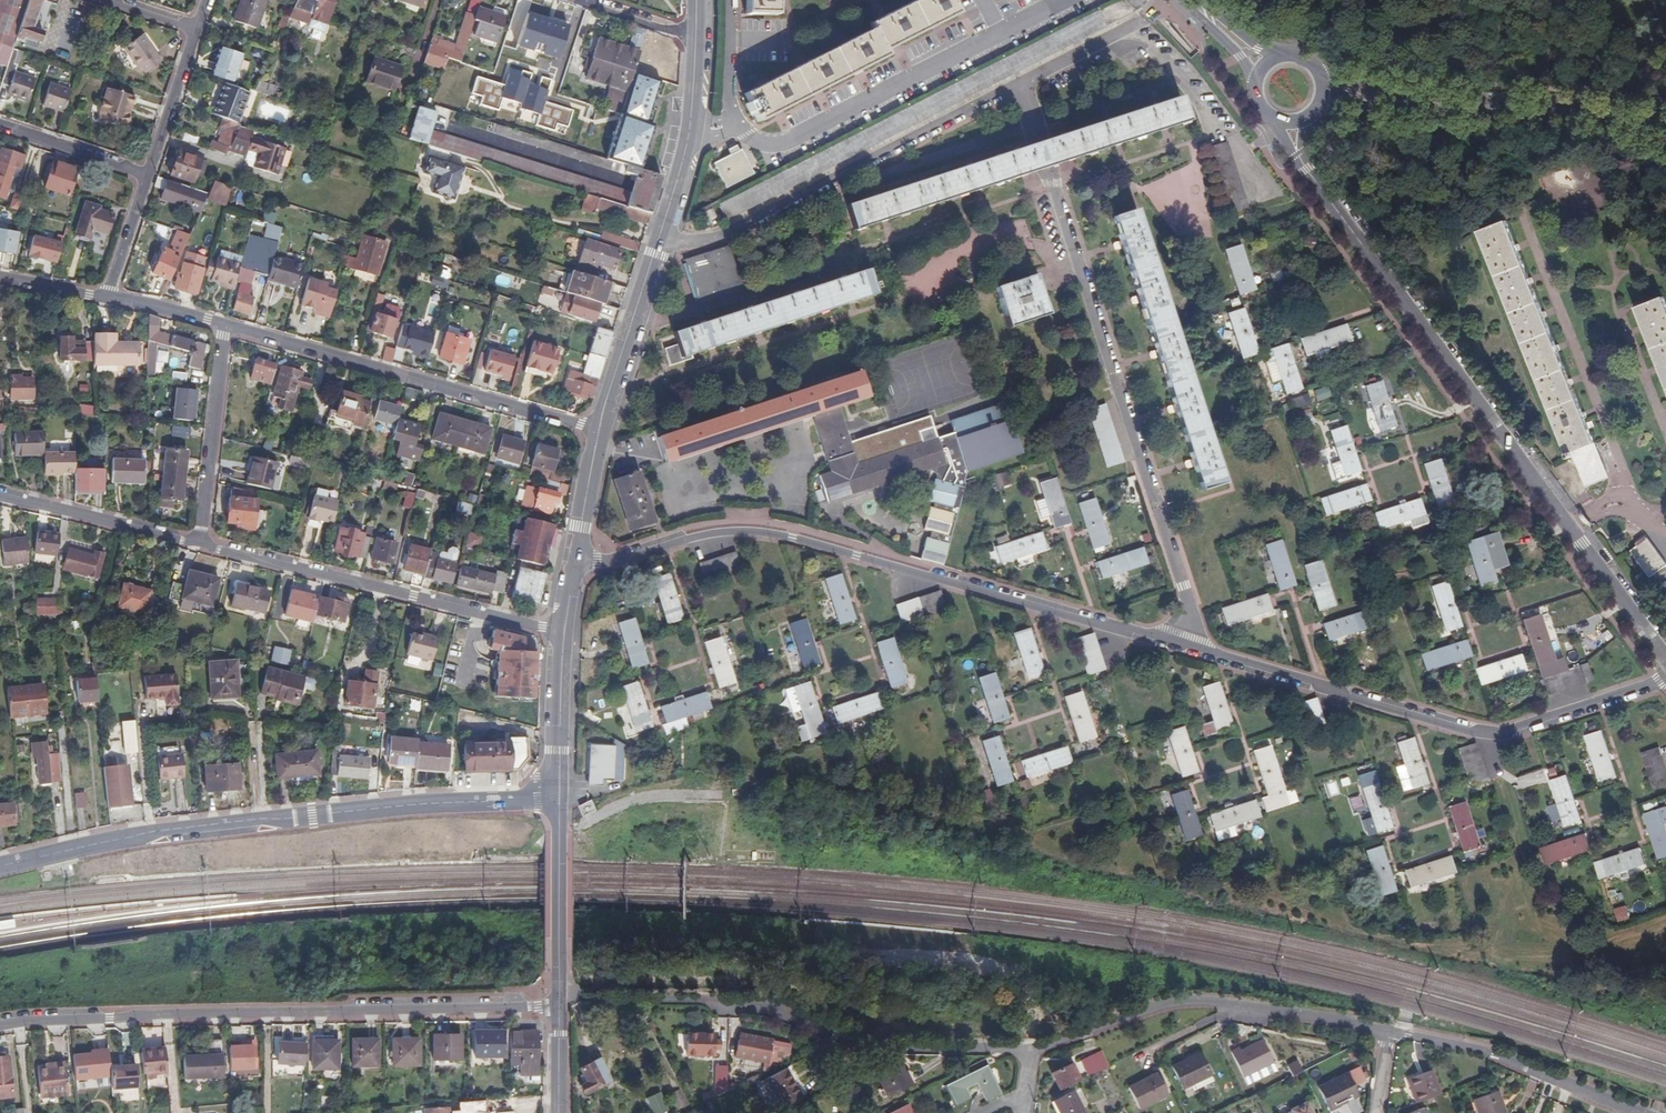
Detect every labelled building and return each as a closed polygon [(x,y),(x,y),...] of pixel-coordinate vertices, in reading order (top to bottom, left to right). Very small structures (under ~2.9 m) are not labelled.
[(16,38),(28,0),(0,0),(0,45),(1,45),(13,49),(16,38)] [(59,0),(28,0),(16,38),(19,39),(21,36),(40,42),(44,31),(34,28),(43,1),(57,6),(59,0)] [(236,21),(257,28),(267,0),(243,0),(236,21)] [(314,12),(295,5),(291,13),(307,17),(309,15),(314,16),(312,24),(327,29),(331,17),(337,0),(317,0),(314,12)] [(295,5),(314,12),(317,0),(297,0),(295,5)] [(423,0),(393,0),(392,4),(419,13),(423,0)] [(433,40),(426,60),(445,66),(449,57),(462,61),(482,0),(474,0),(470,11),(471,12),(460,46),(444,40),(444,37),(436,35),(435,41),(433,40)] [(955,13),(949,0),(912,0),(868,22),(871,27),(743,92),(757,120),(886,55),(883,50),(955,13)] [(743,13),(773,13),(774,0),(744,0),(743,13)] [(497,43),(508,11),(495,7),(494,12),(486,9),(477,36),(497,43)] [(281,26),(285,28),(291,14),(287,12),(281,26)] [(570,33),(542,23),(536,39),(546,42),(547,41),(549,42),(551,39),(566,44),(570,33)] [(649,30),(637,27),(630,49),(600,38),(595,53),(593,52),(590,61),(593,62),(588,78),(615,86),(607,111),(618,115),(621,115),(635,71),(649,30)] [(377,36),(385,38),(387,31),(380,29),(377,36)] [(161,62),(141,36),(124,48),(137,67),(140,66),(145,73),(161,62)] [(6,68),(13,49),(1,45),(0,48),(0,66),(6,68)] [(650,60),(645,75),(668,82),(672,66),(666,64),(667,60),(661,58),(663,51),(651,47),(648,59),(650,60)] [(19,51),(13,49),(6,68),(1,85),(10,87),(8,94),(28,101),(35,79),(15,72),(17,65),(15,64),(19,51)] [(238,59),(222,53),(215,73),(232,78),(238,59)] [(395,91),(403,68),(376,59),(368,81),(395,91)] [(560,93),(571,62),(563,60),(552,90),(560,93)] [(668,82),(645,75),(640,91),(663,98),(668,82)] [(278,85),(262,80),(257,91),(275,96),(278,85)] [(63,111),(70,91),(50,84),(43,105),(63,111)] [(250,91),(226,84),(216,116),(225,118),(241,123),(250,91)] [(128,114),(133,97),(106,88),(98,113),(99,125),(129,122),(128,114)] [(1043,168),(1186,121),(1178,96),(1035,142),(844,204),(852,230),(1043,168)] [(607,111),(602,109),(600,112),(584,107),(578,127),(592,131),(593,129),(626,141),(630,126),(616,121),(618,115),(607,111)] [(591,196),(627,208),(632,193),(430,129),(436,112),(420,108),(410,139),(453,153),(591,196)] [(228,155),(231,150),(242,125),(243,123),(241,123),(225,118),(222,126),(226,128),(220,144),(215,142),(212,150),(228,155)] [(657,118),(654,126),(675,134),(676,125),(657,118)] [(649,131),(651,123),(634,120),(633,128),(649,131)] [(254,137),(256,129),(242,125),(231,150),(247,156),(246,159),(250,165),(255,167),(255,168),(278,175),(286,148),(254,137)] [(675,134),(654,126),(651,132),(674,140),(675,134)] [(624,177),(625,174),(627,167),(501,127),(498,135),(624,177)] [(185,134),(183,142),(197,146),(200,139),(185,134)] [(307,146),(324,152),(328,139),(317,135),(315,141),(310,139),(307,146)] [(1246,207),(1225,141),(1208,147),(1229,212),(1246,207)] [(751,173),(739,148),(711,162),(724,187),(751,173)] [(23,157),(0,149),(0,197),(1,198),(5,189),(12,191),(23,157)] [(203,161),(180,153),(172,176),(194,184),(198,176),(203,178),(208,164),(202,162),(203,161)] [(436,188),(458,195),(466,168),(432,157),(426,174),(438,178),(436,188)] [(650,164),(647,174),(662,178),(667,162),(660,161),(658,168),(650,164)] [(69,196),(77,170),(65,165),(64,168),(51,164),(43,187),(69,196)] [(647,174),(627,167),(625,174),(636,177),(660,185),(662,178),(647,174)] [(633,188),(632,193),(655,201),(657,195),(660,185),(636,177),(633,188)] [(210,195),(159,178),(155,189),(165,192),(162,201),(202,214),(209,199),(210,195)] [(216,182),(210,195),(209,199),(228,205),(234,187),(216,182)] [(456,200),(458,195),(436,188),(434,193),(456,200)] [(21,194),(14,192),(8,208),(15,211),(21,194)] [(655,201),(632,193),(627,208),(650,215),(655,201)] [(627,208),(591,196),(586,210),(593,212),(595,209),(634,221),(634,220),(647,224),(650,215),(627,208)] [(18,210),(29,214),(32,205),(20,201),(18,210)] [(105,232),(111,213),(97,209),(98,206),(85,203),(80,219),(79,218),(75,234),(89,238),(92,229),(105,232)] [(710,207),(699,213),(704,222),(714,216),(710,207)] [(1223,482),(1135,209),(1112,216),(1200,490),(1223,482)] [(266,223),(278,227),(281,217),(270,214),(266,223)] [(1505,215),(1476,227),(1564,449),(1571,446),(1584,480),(1607,471),(1505,215)] [(60,241),(65,225),(56,222),(52,239),(60,241)] [(268,237),(272,226),(257,222),(254,232),(268,237)] [(268,237),(267,241),(282,246),(287,231),(272,226),(268,237)] [(0,230),(0,253),(12,255),(16,233),(0,230)] [(474,232),(472,240),(487,245),(489,237),(474,232)] [(638,254),(640,246),(609,235),(606,243),(638,254)] [(355,259),(348,256),(345,267),(377,277),(380,267),(381,267),(388,244),(363,236),(355,259)] [(257,274),(267,241),(253,237),(244,263),(238,285),(243,287),(244,285),(254,288),(258,275),(257,275),(257,274)] [(54,244),(32,238),(26,257),(46,263),(49,251),(52,252),(54,244)] [(156,274),(172,282),(189,242),(182,238),(174,253),(167,250),(156,274)] [(1306,238),(1305,246),(1317,247),(1318,239),(1306,238)] [(272,279),(278,260),(282,246),(267,241),(257,274),(272,279)] [(619,252),(584,241),(576,266),(597,272),(599,266),(612,271),(619,252)] [(1237,295),(1254,289),(1239,245),(1223,249),(1237,295)] [(737,287),(725,249),(688,262),(700,299),(737,287)] [(215,257),(210,274),(216,276),(221,259),(215,257)] [(228,286),(237,288),(238,285),(244,263),(222,257),(221,259),(216,276),(215,279),(223,281),(229,283),(228,286)] [(298,291),(305,268),(278,260),(272,279),(271,283),(298,291)] [(200,295),(206,271),(187,265),(182,280),(180,279),(177,289),(200,295)] [(445,288),(450,268),(436,265),(431,285),(445,288)] [(689,354),(875,294),(866,270),(672,332),(676,343),(663,348),(668,366),(690,358),(689,354)] [(603,307),(611,285),(571,272),(564,294),(573,298),(583,301),(601,307),(603,307)] [(1008,328),(1047,314),(1034,274),(995,288),(1008,328)] [(151,297),(164,300),(170,286),(158,281),(153,279),(146,293),(151,296),(151,297)] [(318,316),(329,320),(337,293),(327,290),(328,286),(307,280),(299,307),(315,311),(319,312),(318,316)] [(252,316),(257,300),(251,299),(254,288),(244,285),(243,287),(236,311),(252,316)] [(540,293),(552,297),(555,290),(542,286),(540,293)] [(1665,378),(1665,294),(1664,289),(1635,300),(1665,378)] [(373,313),(367,331),(391,338),(397,320),(380,315),(386,295),(379,293),(373,313)] [(573,298),(564,294),(560,293),(558,299),(572,304),(573,298)] [(595,325),(601,307),(583,301),(577,320),(595,325)] [(1241,356),(1258,351),(1243,305),(1227,310),(1241,356)] [(532,320),(535,312),(528,309),(525,318),(532,320)] [(559,316),(573,321),(575,314),(561,309),(559,316)] [(156,318),(148,317),(147,341),(169,347),(169,348),(187,353),(187,357),(191,358),(188,369),(200,371),(206,346),(200,345),(172,336),(171,338),(156,333),(156,318)] [(1351,340),(1345,323),(1300,338),(1305,354),(1351,340)] [(206,335),(195,333),(194,339),(205,342),(206,335)] [(95,362),(95,367),(140,366),(139,349),(125,349),(124,345),(115,345),(115,334),(94,335),(94,343),(95,362)] [(604,359),(610,340),(595,335),(589,355),(604,359)] [(470,342),(448,336),(441,359),(463,365),(470,342)] [(62,362),(95,362),(94,343),(73,343),(73,338),(62,338),(62,362)] [(559,350),(534,342),(525,374),(546,379),(547,373),(552,375),(559,350)] [(1275,362),(1267,365),(1272,380),(1280,378),(1285,392),(1301,387),(1287,342),(1271,347),(1273,355),(1275,362)] [(383,362),(392,364),(396,351),(388,348),(383,362)] [(514,361),(490,354),(484,374),(508,381),(514,361)] [(591,399),(604,359),(589,355),(588,357),(584,369),(590,371),(588,378),(586,384),(591,386),(588,398),(591,399)] [(1265,358),(1267,365),(1275,362),(1273,355),(1265,358)] [(270,383),(275,364),(255,358),(250,377),(270,383)] [(302,387),(305,379),(300,377),(300,372),(280,366),(272,396),(274,397),(280,399),(278,407),(277,408),(289,412),(297,386),(302,387)] [(590,371),(584,369),(582,375),(588,378),(590,371)] [(509,394),(519,396),(524,372),(515,370),(509,394)] [(563,390),(588,398),(591,386),(586,384),(588,378),(582,375),(564,370),(562,378),(563,378),(563,382),(566,382),(563,390)] [(170,379),(185,381),(186,373),(171,371),(170,379)] [(920,560),(942,566),(965,485),(969,484),(967,479),(969,472),(1022,455),(1005,404),(952,422),(956,434),(938,440),(933,428),(919,433),(923,444),(908,449),(910,441),(901,438),(883,445),(872,434),(859,439),(858,446),(853,447),(840,407),(871,396),(863,372),(662,439),(669,463),(816,415),(835,473),(821,477),(830,502),(934,469),(938,479),(936,479),(930,501),(935,502),(933,508),(930,508),(924,529),(931,531),(928,539),(926,538),(920,560)] [(33,398),(33,378),(21,378),(21,376),(10,377),(11,399),(33,398)] [(309,389),(311,381),(305,379),(302,387),(309,389)] [(1379,431),(1396,426),(1380,380),(1365,385),(1379,431)] [(1316,401),(1331,396),(1327,385),(1313,390),(1316,401)] [(192,421),(196,390),(177,387),(173,419),(192,421)] [(369,403),(371,397),(350,391),(349,395),(359,398),(358,400),(369,403)] [(362,427),(369,403),(358,400),(359,398),(349,395),(342,392),(335,413),(328,412),(326,418),(333,420),(331,425),(349,431),(351,427),(352,424),(362,427)] [(1306,402),(1303,393),(1287,399),(1290,407),(1306,402)] [(278,407),(280,399),(274,397),(271,405),(278,407)] [(392,437),(397,419),(400,408),(379,402),(373,420),(388,423),(385,434),(392,437)] [(1108,466),(1122,461),(1103,403),(1088,408),(1108,466)] [(92,415),(93,405),(78,405),(78,414),(92,415)] [(1328,428),(1340,424),(1338,417),(1326,421),(1328,428)] [(484,453),(489,432),(474,428),(475,424),(456,419),(455,423),(439,418),(433,439),(484,453)] [(419,460),(422,449),(412,447),(418,426),(397,419),(392,437),(402,439),(398,454),(419,460)] [(936,428),(941,437),(952,430),(947,421),(936,428)] [(1335,476),(1361,468),(1345,423),(1330,428),(1340,458),(1330,461),(1335,476)] [(188,437),(189,427),(172,425),(171,435),(188,437)] [(15,455),(44,455),(43,432),(15,433),(15,455)] [(519,463),(524,441),(504,435),(498,457),(519,463)] [(538,445),(530,475),(544,479),(550,481),(559,451),(538,445)] [(180,500),(186,452),(165,449),(158,506),(171,507),(171,499),(180,500)] [(44,455),(45,476),(58,476),(58,474),(77,474),(77,470),(78,455),(44,455)] [(310,462),(289,456),(289,459),(292,460),(292,464),(308,468),(310,462)] [(1455,502),(1440,456),(1424,461),(1439,507),(1455,502)] [(269,490),(277,463),(254,458),(248,484),(269,490)] [(114,482),(146,483),(147,460),(114,460),(114,482)] [(630,529),(655,522),(640,469),(616,476),(630,529)] [(77,474),(77,494),(83,494),(83,490),(106,491),(106,471),(77,470),(77,474)] [(1006,472),(991,477),(996,491),(1001,490),(1000,487),(1011,484),(1006,472)] [(1070,523),(1055,478),(1039,483),(1044,498),(1035,501),(1041,518),(1049,516),(1053,528),(1070,523)] [(550,481),(544,479),(542,491),(528,488),(523,508),(550,514),(552,503),(557,504),(559,503),(561,497),(559,497),(559,496),(563,496),(565,485),(550,481)] [(395,492),(396,485),(383,481),(382,489),(395,492)] [(1326,512),(1370,497),(1364,481),(1320,496),(1326,512)] [(254,493),(234,488),(233,500),(230,499),(226,524),(235,525),(235,529),(254,531),(258,503),(253,502),(254,493)] [(815,491),(817,502),(825,500),(822,489),(815,491)] [(412,510),(416,496),(406,494),(402,508),(412,510)] [(476,504),(478,496),(470,494),(468,502),(476,504)] [(488,497),(480,495),(477,506),(485,508),(488,497)] [(1413,524),(1428,520),(1421,495),(1374,510),(1379,526),(1410,516),(1413,524)] [(332,524),(337,502),(313,496),(307,521),(317,524),(318,520),(332,524)] [(1107,543),(1094,499),(1077,504),(1090,548),(1107,543)] [(456,512),(473,516),(475,506),(459,502),(456,512)] [(550,535),(552,526),(526,519),(517,552),(519,553),(518,560),(521,561),(544,567),(545,567),(547,560),(544,559),(547,548),(549,548),(552,536),(550,535)] [(480,546),(485,527),(476,525),(471,544),(480,546)] [(365,559),(370,538),(363,537),(363,535),(357,533),(357,530),(353,527),(349,527),(346,530),(340,529),(334,551),(341,553),(342,557),(345,558),(350,558),(351,556),(365,559)] [(1507,562),(1497,528),(1465,538),(1480,584),(1497,578),(1493,566),(1507,562)] [(1044,548),(1040,531),(995,546),(1000,562),(1044,548)] [(56,557),(59,535),(36,532),(34,553),(56,557)] [(1644,533),(1626,546),(1645,572),(1663,560),(1644,533)] [(28,562),(26,538),(1,541),(3,564),(28,562)] [(371,558),(392,564),(397,544),(376,538),(371,558)] [(1296,585),(1282,539),(1266,545),(1280,590),(1296,585)] [(1100,578),(1145,563),(1140,547),(1095,561),(1100,578)] [(430,556),(430,554),(407,548),(402,568),(425,574),(430,556)] [(92,555),(68,549),(63,569),(96,578),(102,555),(93,552),(92,555)] [(693,583),(739,568),(733,551),(687,566),(693,583)] [(36,554),(35,560),(51,563),(52,557),(36,554)] [(438,558),(430,556),(425,574),(424,577),(451,585),(456,568),(437,563),(438,558)] [(1333,604),(1318,559),(1302,564),(1317,610),(1333,604)] [(544,567),(521,561),(511,599),(534,605),(544,567)] [(495,576),(461,568),(456,586),(490,595),(491,591),(502,594),(507,574),(497,571),(495,576)] [(684,618),(669,572),(653,577),(668,623),(684,618)] [(839,624),(855,618),(840,572),(823,578),(839,624)] [(211,607),(216,580),(186,573),(183,588),(169,585),(166,601),(179,604),(180,600),(211,607)] [(1462,625),(1448,581),(1432,586),(1446,630),(1462,625)] [(157,619),(164,596),(123,585),(117,607),(157,619)] [(267,592),(234,585),(229,606),(262,613),(267,592)] [(281,588),(275,613),(297,618),(294,628),(306,631),(308,621),(313,622),(314,617),(318,601),(305,598),(306,594),(281,588)] [(897,624),(941,609),(935,592),(892,607),(897,624)] [(1271,610),(1266,594),(1220,609),(1225,625),(1271,610)] [(347,606),(318,599),(318,601),(314,617),(342,624),(347,606)] [(70,614),(70,600),(37,601),(36,614),(70,614)] [(32,616),(31,603),(21,604),(22,617),(32,616)] [(111,608),(105,606),(103,614),(109,615),(111,608)] [(1327,639),(1372,624),(1367,608),(1322,622),(1327,639)] [(650,662),(635,615),(618,621),(634,666),(650,662)] [(1556,660),(1541,615),(1525,620),(1540,665),(1556,660)] [(803,667),(819,662),(805,617),(788,622),(803,667)] [(1044,672),(1029,627),(1013,632),(1028,677),(1044,672)] [(503,672),(496,672),(496,678),(495,697),(533,698),(534,686),(535,686),(536,667),(535,666),(535,653),(529,653),(522,646),(523,639),(493,631),(488,650),(501,654),(501,659),(493,659),(491,661),(491,665),(493,667),(496,667),(497,665),(503,666),(503,672)] [(1105,669),(1093,632),(1075,637),(1088,675),(1105,669)] [(427,637),(420,636),(411,634),(406,654),(431,659),(436,637),(428,635),(427,637)] [(719,685),(735,680),(720,634),(703,640),(719,685)] [(906,683),(891,638),(874,643),(889,688),(906,683)] [(1426,670),(1472,655),(1467,638),(1421,653),(1426,670)] [(270,662),(288,665),(291,649),(273,647),(270,662)] [(1366,665),(1368,649),(1356,647),(1354,663),(1366,665)] [(1481,684),(1524,671),(1518,654),(1475,668),(1481,684)] [(1549,695),(1594,680),(1587,663),(1544,677),(1549,695)] [(236,679),(236,664),(209,665),(211,701),(235,700),(234,680),(236,679)] [(440,679),(443,667),(436,665),(433,677),(440,679)] [(312,690),(313,682),(268,670),(262,694),(298,703),(301,689),(310,691),(312,690)] [(1010,716),(995,671),(979,677),(994,722),(1010,716)] [(361,672),(360,685),(373,686),(373,673),(361,672)] [(179,707),(177,677),(145,680),(147,701),(166,700),(167,708),(179,707)] [(97,701),(95,679),(75,681),(77,703),(97,701)] [(653,725),(638,680),(621,685),(636,731),(653,725)] [(792,687),(784,689),(792,712),(800,709),(808,732),(823,727),(808,681),(792,687)] [(1204,737),(1233,727),(1217,682),(1201,687),(1212,722),(1200,726),(1204,737)] [(43,684),(6,688),(9,716),(45,712),(43,684)] [(372,701),(373,686),(346,684),(345,706),(370,708),(370,702),(372,701)] [(710,706),(705,689),(658,704),(664,721),(710,706)] [(835,723),(881,708),(875,691),(830,706),(835,723)] [(1096,737),(1080,691),(1064,697),(1079,742),(1096,737)] [(1328,729),(1318,700),(1301,706),(1311,735),(1328,729)] [(372,723),(384,725),(384,715),(373,714),(372,723)] [(137,757),(134,725),(124,727),(127,758),(137,757)] [(1202,770),(1187,725),(1171,730),(1186,776),(1202,770)] [(1602,782),(1618,776),(1603,731),(1587,736),(1602,782)] [(1013,782),(998,735),(982,741),(997,786),(1013,782)] [(1413,789),(1429,784),(1414,738),(1397,744),(1404,765),(1396,768),(1404,791),(1413,788),(1413,789)] [(415,768),(417,744),(417,743),(390,740),(388,766),(415,768)] [(528,758),(527,740),(506,741),(507,745),(463,746),(465,773),(515,771),(528,758)] [(47,744),(31,746),(32,756),(37,755),(39,783),(51,782),(61,781),(58,753),(48,754),(47,744)] [(417,744),(415,768),(415,770),(446,773),(448,748),(417,744)] [(1470,786),(1488,781),(1476,744),(1458,751),(1468,778),(1460,781),(1463,789),(1470,786)] [(1025,777),(1071,761),(1066,745),(1020,761),(1025,774),(1025,777)] [(615,780),(616,747),(592,746),(590,785),(604,785),(604,779),(615,780)] [(1295,790),(1287,792),(1272,747),(1255,752),(1271,797),(1262,800),(1267,813),(1299,803),(1295,790)] [(1660,748),(1643,753),(1654,790),(1665,786),(1665,767),(1660,748)] [(1132,749),(1126,752),(1129,758),(1135,755),(1132,749)] [(331,751),(329,777),(367,780),(368,760),(339,758),(339,752),(331,751)] [(185,779),(182,756),(157,759),(160,782),(185,779)] [(316,781),(315,757),(274,760),(276,783),(316,781)] [(1019,776),(1025,774),(1020,761),(1014,763),(1019,776)] [(132,807),(128,767),(104,769),(108,810),(132,807)] [(238,792),(236,767),(203,769),(205,794),(238,792)] [(1565,825),(1582,818),(1567,773),(1550,778),(1565,825)] [(1032,788),(1028,778),(1016,783),(1019,792),(1032,788)] [(1377,835),(1393,830),(1379,784),(1363,789),(1377,835)] [(1205,835),(1190,789),(1173,795),(1188,841),(1205,835)] [(75,794),(76,809),(85,808),(84,793),(75,794)] [(596,810),(591,800),(579,807),(584,817),(596,810)] [(1262,817),(1257,800),(1213,815),(1211,816),(1219,841),(1238,835),(1235,826),(1262,817)] [(14,827),(12,804),(0,805),(0,828),(14,827)] [(1466,804),(1449,809),(1463,854),(1466,863),(1477,859),(1474,851),(1480,848),(1478,841),(1487,838),(1484,827),(1474,830),(1466,804)] [(1645,814),(1659,859),(1665,857),(1665,827),(1665,826),(1665,807),(1645,814)] [(1546,864),(1591,849),(1586,833),(1541,847),(1546,864)] [(1375,840),(1373,834),(1364,838),(1367,843),(1375,840)] [(1379,899),(1396,893),(1381,848),(1365,854),(1379,899)] [(1600,878),(1646,864),(1641,848),(1595,862),(1600,878)] [(1539,861),(1536,853),(1531,855),(1534,863),(1539,861)] [(1409,888),(1454,874),(1450,858),(1404,872),(1409,888)] [(1247,872),(1244,864),(1235,867),(1237,874),(1233,875),(1234,877),(1247,872)] [(1632,918),(1627,904),(1616,908),(1620,922),(1632,918)] [(16,926),(15,918),(0,920),(0,929),(16,926)] [(535,1032),(507,1032),(507,1066),(518,1066),(518,1077),(536,1076),(535,1032)] [(473,1058),(501,1058),(500,1033),(473,1034),(473,1058)] [(713,1055),(714,1034),(685,1033),(685,1054),(713,1055)] [(732,1064),(765,1070),(785,1060),(788,1043),(737,1034),(732,1064)] [(433,1061),(460,1060),(460,1035),(433,1035),(433,1061)] [(312,1070),(338,1069),(338,1041),(329,1041),(329,1036),(312,1036),(312,1070)] [(182,1077),(220,1075),(219,1053),(220,1053),(219,1037),(201,1038),(202,1054),(180,1055),(182,1077)] [(393,1066),(419,1066),(418,1039),(393,1040),(393,1066)] [(353,1066),(379,1066),(378,1040),(353,1040),(353,1066)] [(1269,1063),(1257,1040),(1235,1051),(1234,1048),(1226,1051),(1239,1077),(1269,1063)] [(304,1065),(305,1044),(279,1044),(278,1064),(304,1065)] [(249,1045),(227,1046),(228,1068),(250,1067),(249,1045)] [(153,1063),(154,1072),(164,1070),(162,1048),(139,1050),(140,1064),(153,1063)] [(106,1077),(105,1069),(103,1050),(92,1051),(92,1053),(86,1054),(68,1056),(71,1081),(106,1077)] [(141,1073),(154,1072),(153,1063),(140,1064),(139,1050),(135,1051),(138,1074),(141,1073)] [(1208,1081),(1194,1054),(1168,1067),(1178,1087),(1188,1082),(1192,1089),(1208,1081)] [(8,1090),(5,1055),(0,1055),(0,1091),(8,1090)] [(1085,1076),(1096,1069),(1089,1055),(1077,1060),(1085,1076)] [(606,1073),(599,1059),(577,1070),(584,1083),(579,1086),(583,1094),(608,1082),(605,1074),(606,1073)] [(953,1105),(969,1097),(965,1089),(977,1083),(985,1098),(1000,1090),(986,1063),(943,1085),(953,1105)] [(1050,1072),(1058,1089),(1077,1080),(1067,1063),(1050,1072)] [(1286,1078),(1296,1073),(1292,1063),(1281,1068),(1286,1078)] [(106,1077),(107,1089),(132,1087),(130,1064),(120,1065),(120,1067),(105,1069),(106,1077)] [(715,1065),(714,1096),(725,1090),(726,1066),(715,1065)] [(799,1085),(788,1065),(763,1079),(779,1108),(797,1098),(792,1088),(799,1085)] [(884,1098),(906,1086),(895,1065),(873,1076),(884,1098)] [(42,1096),(42,1099),(61,1097),(57,1067),(46,1067),(46,1071),(38,1071),(30,1072),(32,1097),(42,1096)] [(1412,1104),(1436,1095),(1428,1072),(1404,1081),(1412,1104)] [(1163,1095),(1152,1073),(1124,1087),(1134,1108),(1163,1095)] [(1332,1105),(1350,1097),(1340,1076),(1312,1089),(1322,1112),(1334,1107),(1332,1105)] [(687,1105),(678,1089),(671,1093),(679,1109),(687,1105)] [(1070,1092),(1051,1101),(1057,1112),(1081,1112),(1070,1092)] [(1502,1106),(1500,1106),(1494,1092),(1472,1100),(1477,1112),(1504,1112),(1502,1106)] [(659,1093),(648,1099),(654,1112),(661,1112),(667,1110),(659,1093)] [(535,1105),(534,1097),(509,1098),(509,1107),(535,1105)] [(906,1103),(887,1112),(910,1112),(906,1103)] [(1300,1105),(1282,1112),(1304,1112),(1300,1105)]
